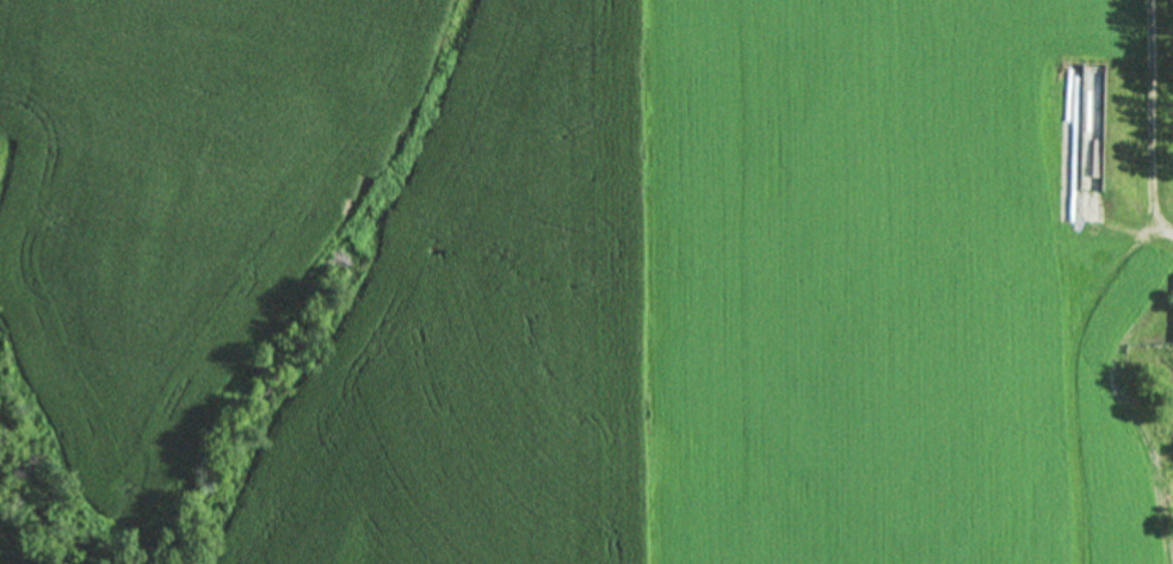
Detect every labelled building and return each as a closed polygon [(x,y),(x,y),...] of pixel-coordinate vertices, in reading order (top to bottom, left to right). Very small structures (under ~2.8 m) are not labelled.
[(1084,66),(1080,174),(1100,174),(1103,67),(1084,66)]
